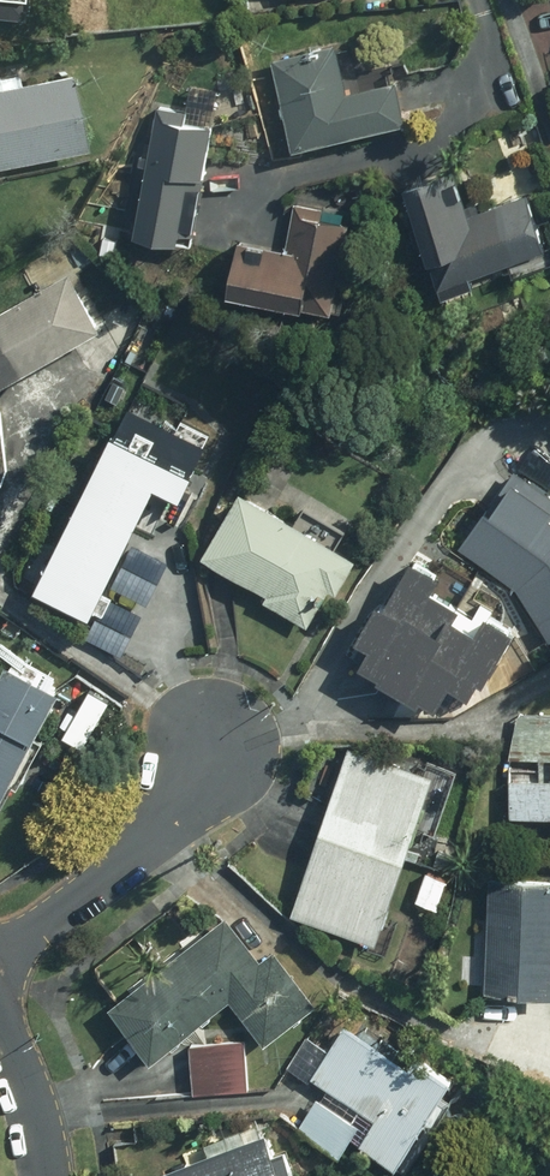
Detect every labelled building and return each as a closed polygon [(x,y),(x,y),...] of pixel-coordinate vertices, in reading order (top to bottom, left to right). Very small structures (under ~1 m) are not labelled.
[(30,23),(31,0),(0,0),(0,21),(30,23)] [(354,88),(341,42),(273,62),(300,151),(410,118),(398,75),(354,88)] [(68,72),(0,87),(0,170),(85,151),(68,72)] [(189,112),(157,108),(141,235),(181,240),(188,179),(208,182),(219,92),(192,88),(189,112)] [(405,188),(449,295),(549,254),(549,237),(534,198),(484,218),(462,165),(405,188)] [(238,247),(233,294),(336,305),(346,209),(296,203),(291,252),(238,247)] [(68,267),(0,308),(0,384),(102,326),(68,267)] [(208,468),(118,422),(31,589),(132,642),(175,560),(133,538),(161,484),(191,500),(208,468)] [(529,466),(477,542),(532,587),(549,619),(549,484),(529,466)] [(296,519),(242,490),(205,556),(271,593),(268,599),(311,623),(332,586),(343,592),(362,557),(339,544),(349,527),(305,502),(296,519)] [(348,650),(336,670),(414,717),(447,664),(466,675),(497,624),(491,620),(477,643),(440,621),(450,604),(418,585),(429,568),(409,556),(384,598),(366,588),(334,642),(348,650)] [(8,657),(0,675),(0,822),(67,686),(8,657)] [(514,714),(507,814),(549,816),(549,716),(514,714)] [(459,872),(414,856),(441,777),(351,745),(291,918),(381,949),(400,895),(445,911),(459,872)] [(496,874),(492,997),(549,998),(549,876),(496,874)] [(261,959),(229,920),(117,1015),(155,1060),(232,995),(271,1041),(317,1001),(273,949),(261,959)] [(352,1028),(337,1052),(309,1034),(290,1064),(381,1124),(370,1142),(403,1164),(455,1084),(413,1056),(407,1065),(352,1028)] [(252,1086),(245,1037),(194,1045),(201,1093),(252,1086)] [(358,1128),(319,1097),(297,1124),(337,1155),(358,1128)] [(265,1131),(153,1175),(298,1175),(289,1153),(276,1158),(265,1131)]
